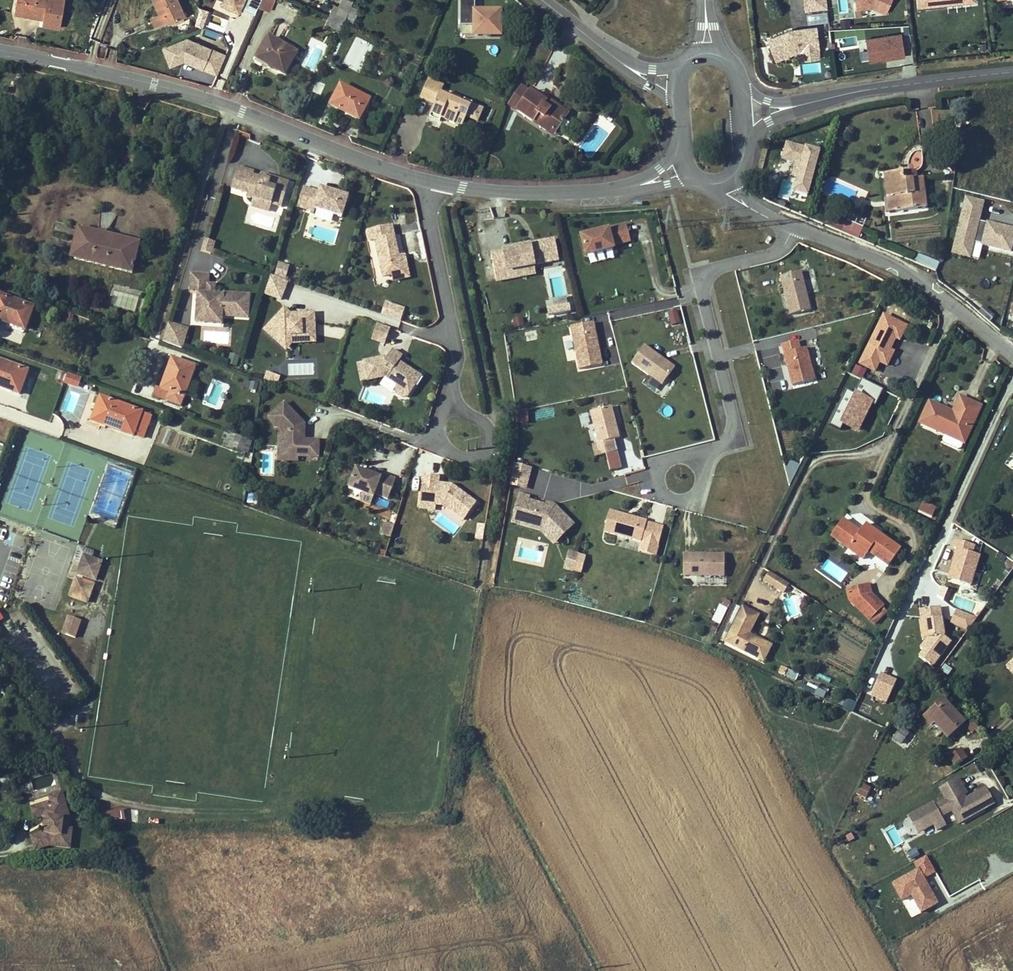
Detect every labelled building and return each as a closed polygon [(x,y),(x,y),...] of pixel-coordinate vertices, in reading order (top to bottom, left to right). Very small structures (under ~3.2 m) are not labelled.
[(43,19),(42,24),(60,27),(65,0),(17,0),(15,13),(23,15),(24,11),(39,14),(40,10),(45,11),(43,19)] [(151,18),(155,26),(168,20),(169,22),(185,15),(178,0),(159,0),(160,3),(158,4),(162,13),(160,14),(151,18)] [(215,2),(239,12),(244,0),(216,0),(215,2)] [(254,12),(259,0),(245,0),(242,7),(254,12)] [(270,10),(274,0),(261,0),(259,6),(270,10)] [(335,15),(345,19),(351,5),(353,0),(352,0),(341,0),(338,7),(339,7),(335,15)] [(503,7),(475,7),(475,0),(460,0),(460,25),(471,25),(471,37),(503,37),(503,7)] [(826,0),(803,0),(804,11),(827,8),(826,0)] [(891,0),(855,0),(855,10),(892,7),(891,0)] [(345,19),(352,23),(358,9),(351,6),(351,5),(345,19)] [(24,11),(23,15),(43,19),(45,11),(40,10),(39,14),(24,11)] [(827,10),(807,11),(808,21),(828,20),(827,10)] [(345,19),(335,15),(330,26),(340,30),(345,19)] [(345,19),(340,30),(345,32),(348,26),(350,27),(352,23),(345,19)] [(815,26),(793,29),(765,39),(773,60),(797,51),(818,49),(815,26)] [(903,32),(867,36),(869,60),(905,56),(903,32)] [(360,72),(373,44),(355,36),(342,64),(360,72)] [(256,58),(258,60),(264,63),(265,62),(269,64),(268,65),(282,73),(284,74),(297,53),(269,37),(256,58)] [(831,58),(820,59),(821,77),(833,76),(831,58)] [(487,85),(494,88),(497,81),(490,78),(487,85)] [(431,114),(441,118),(462,127),(467,116),(478,121),(483,109),(472,105),(473,103),(464,100),(463,103),(441,93),(443,88),(428,81),(421,97),(436,104),(431,114)] [(348,112),(360,118),(369,99),(341,85),(330,105),(347,114),(348,112)] [(530,93),(521,87),(509,105),(546,131),(549,127),(556,131),(557,130),(562,133),(565,132),(570,125),(569,122),(564,119),(566,117),(551,107),(549,110),(544,106),(546,104),(538,98),(539,96),(531,91),(530,93)] [(566,117),(568,113),(548,99),(546,101),(539,96),(538,98),(546,104),(544,106),(549,110),(551,107),(566,117)] [(546,131),(553,136),(556,131),(549,127),(546,131)] [(782,179),(780,190),(810,197),(821,148),(786,140),(782,159),(794,162),(790,181),(782,179)] [(282,207),(289,183),(279,179),(278,183),(260,178),(253,176),(254,172),(238,167),(231,188),(247,193),(246,196),(253,198),(272,204),(282,207)] [(916,179),(915,171),(903,172),(904,180),(916,179)] [(926,208),(922,178),(916,179),(904,180),(903,172),(885,174),(887,198),(899,196),(901,211),(926,208)] [(279,179),(261,174),(260,178),(278,183),(279,179)] [(342,217),(348,197),(321,189),(319,192),(304,188),(298,207),(314,212),(315,209),(342,217)] [(901,211),(899,196),(887,198),(889,212),(901,211)] [(272,204),(253,198),(251,206),(269,211),(272,204)] [(858,239),(863,227),(847,221),(846,224),(841,221),(837,230),(858,239)] [(398,256),(392,225),(368,230),(370,241),(375,240),(382,277),(392,275),(402,272),(398,256)] [(613,245),(631,241),(626,225),(581,236),(586,255),(614,248),(613,245)] [(137,253),(140,242),(77,227),(71,253),(123,266),(122,271),(132,274),(137,257),(134,256),(135,252),(137,253)] [(535,265),(559,261),(556,238),(490,248),(496,282),(537,275),(535,265)] [(205,240),(201,251),(212,255),(215,244),(205,240)] [(616,257),(614,248),(586,255),(588,264),(616,257)] [(123,266),(71,253),(70,258),(122,271),(123,266)] [(410,277),(405,254),(398,256),(402,272),(392,275),(393,281),(410,277)] [(936,271),(939,263),(918,255),(915,263),(935,271),(936,271)] [(285,277),(288,270),(279,267),(276,274),(285,277)] [(779,274),(787,315),(811,311),(802,270),(779,274)] [(248,318),(250,295),(223,293),(223,295),(215,294),(215,287),(208,286),(208,284),(209,275),(191,274),(190,293),(198,294),(197,311),(206,312),(206,314),(222,315),(222,317),(248,318)] [(281,300),(288,282),(269,275),(263,294),(281,300)] [(0,295),(0,320),(6,323),(8,320),(11,321),(10,324),(25,330),(33,307),(0,295)] [(401,319),(405,307),(385,300),(381,313),(401,319)] [(550,315),(571,314),(570,303),(549,305),(550,315)] [(315,340),(314,313),(301,314),(301,316),(293,316),(293,314),(290,314),(284,308),(264,330),(280,345),(289,336),(302,335),(302,340),(315,340)] [(222,324),(222,317),(222,315),(206,314),(206,312),(197,311),(196,322),(222,324)] [(883,347),(889,335),(895,338),(899,340),(906,327),(884,315),(860,364),(875,371),(879,362),(887,366),(894,352),(889,350),(883,347)] [(523,316),(513,317),(515,327),(524,326),(523,316)] [(162,341),(183,347),(189,327),(168,321),(162,341)] [(597,354),(593,333),(595,333),(593,322),(571,327),(580,370),(602,365),(599,354),(597,354)] [(385,344),(391,328),(377,324),(372,339),(385,344)] [(318,336),(344,337),(344,327),(319,326),(318,336)] [(315,342),(315,340),(302,340),(302,335),(289,336),(280,345),(286,350),(292,343),(315,342)] [(889,350),(895,338),(889,335),(883,347),(889,350)] [(789,384),(814,381),(810,346),(800,347),(799,340),(783,342),(789,384)] [(662,385),(675,367),(664,360),(663,360),(661,358),(662,357),(644,345),(631,363),(662,385)] [(412,380),(416,373),(403,365),(401,367),(397,364),(399,362),(402,357),(392,350),(386,359),(384,357),(364,362),(368,380),(384,377),(397,385),(395,388),(396,393),(403,397),(408,396),(417,383),(412,380)] [(237,366),(239,357),(230,354),(228,363),(237,366)] [(181,406),(195,367),(172,358),(167,371),(174,374),(173,377),(166,375),(161,389),(169,392),(166,400),(181,406)] [(28,371),(0,361),(0,387),(19,394),(28,371)] [(250,373),(253,366),(244,363),(241,370),(250,373)] [(861,377),(865,368),(855,364),(851,373),(861,377)] [(67,372),(63,382),(78,387),(81,377),(67,372)] [(277,385),(280,377),(267,372),(264,380),(277,385)] [(421,377),(416,373),(412,380),(417,383),(421,377)] [(855,393),(845,389),(831,422),(859,435),(880,386),(861,378),(855,393)] [(166,400),(169,392),(161,389),(158,397),(166,400)] [(964,443),(980,407),(960,397),(953,413),(951,416),(947,414),(948,411),(929,402),(920,423),(964,443)] [(151,415),(103,398),(99,409),(97,408),(92,421),(134,436),(138,424),(147,427),(151,415)] [(304,440),(305,432),(302,432),(298,428),(304,423),(284,403),(269,417),(275,423),(275,427),(279,427),(284,432),(284,433),(283,446),(290,453),(289,456),(298,456),(318,457),(319,441),(306,440),(304,440)] [(619,438),(611,406),(590,412),(598,443),(613,439),(619,438)] [(528,409),(516,411),(517,422),(529,421),(528,409)] [(580,415),(582,426),(592,424),(590,413),(580,415)] [(143,439),(147,427),(138,424),(134,436),(143,439)] [(238,450),(240,444),(229,440),(232,433),(228,432),(224,445),(227,446),(238,450)] [(240,444),(243,438),(243,437),(237,435),(232,433),(229,440),(240,444)] [(289,456),(290,453),(283,446),(284,433),(279,433),(279,459),(298,460),(298,456),(289,456)] [(248,454),(252,441),(243,438),(240,444),(238,450),(248,454)] [(617,453),(613,439),(598,443),(593,445),(596,458),(617,453)] [(792,482),(800,464),(790,459),(782,477),(792,482)] [(515,462),(512,474),(529,479),(533,467),(515,462)] [(388,499),(395,480),(382,474),(380,478),(371,474),(366,473),(356,469),(349,488),(362,493),(373,498),(375,494),(388,499)] [(477,503),(452,485),(444,484),(444,486),(438,486),(438,484),(439,476),(423,474),(420,500),(436,502),(435,505),(436,505),(444,506),(464,520),(477,503)] [(512,524),(538,529),(551,542),(556,543),(576,523),(556,503),(533,499),(528,494),(518,492),(512,524)] [(371,505),(373,498),(362,493),(360,500),(371,505)] [(257,505),(258,497),(249,495),(248,503),(257,505)] [(436,509),(436,505),(435,505),(436,502),(420,500),(419,507),(436,509)] [(932,518),(936,509),(922,503),(918,512),(932,518)] [(641,542),(647,521),(630,516),(629,518),(625,516),(626,515),(610,511),(604,532),(641,542)] [(900,550),(865,524),(859,532),(842,520),(831,536),(863,559),(869,552),(889,566),(900,550)] [(391,538),(394,526),(385,523),(381,535),(391,538)] [(483,540),(486,525),(478,524),(476,539),(483,540)] [(970,586),(979,555),(972,553),(974,545),(956,540),(953,548),(957,549),(953,565),(956,566),(952,580),(970,586)] [(92,558),(94,552),(80,547),(75,561),(81,564),(84,556),(92,558)] [(568,549),(564,568),(582,573),(586,553),(568,549)] [(724,576),(725,555),(691,554),(691,576),(724,576)] [(95,580),(102,562),(92,558),(84,556),(81,564),(78,573),(95,580)] [(629,570),(646,573),(648,565),(630,561),(629,570)] [(952,580),(956,566),(953,565),(948,579),(952,580)] [(782,592),(788,583),(769,571),(763,580),(782,592)] [(88,602),(94,584),(76,578),(70,596),(88,602)] [(870,594),(868,585),(847,591),(849,600),(870,594)] [(882,606),(870,594),(849,600),(869,619),(870,618),(881,607),(882,606)] [(722,624),(730,600),(721,597),(713,621),(722,624)] [(756,657),(764,642),(749,634),(758,615),(743,607),(725,642),(756,657)] [(875,624),(886,612),(881,607),(870,618),(875,624)] [(944,636),(939,607),(925,609),(927,619),(929,636),(920,648),(928,654),(923,660),(932,666),(949,644),(944,640),(944,636)] [(75,638),(81,621),(68,617),(62,633),(75,638)] [(763,661),(771,645),(764,642),(756,657),(763,661)] [(948,676),(953,670),(945,665),(940,670),(948,676)] [(785,675),(787,669),(782,667),(779,673),(785,675)] [(887,703),(896,682),(880,674),(871,695),(887,703)] [(823,698),(825,693),(818,689),(816,694),(823,698)] [(964,722),(943,699),(927,713),(934,722),(939,718),(951,734),(964,722)] [(852,711),(855,705),(849,702),(846,708),(852,711)] [(934,722),(927,713),(923,717),(930,725),(934,722)] [(951,734),(939,718),(934,722),(947,738),(951,734)] [(971,720),(964,727),(972,735),(980,727),(971,720)] [(901,743),(908,733),(901,728),(893,738),(901,743)] [(967,758),(961,749),(949,756),(955,765),(967,758)] [(10,784),(9,771),(1,771),(1,784),(10,784)] [(959,824),(988,807),(979,791),(966,799),(959,803),(957,799),(964,796),(967,794),(958,778),(939,788),(946,800),(935,806),(934,803),(914,814),(924,830),(933,825),(936,830),(946,825),(941,817),(952,811),(959,824)] [(866,799),(871,789),(861,784),(856,794),(866,799)] [(994,804),(986,788),(979,791),(988,807),(994,804)] [(58,799),(64,798),(62,792),(49,796),(51,802),(58,799)] [(70,818),(64,798),(58,799),(63,818),(62,828),(68,829),(70,818)] [(62,828),(63,818),(58,799),(51,802),(31,808),(34,818),(42,816),(45,816),(47,817),(46,826),(46,833),(32,836),(35,850),(50,846),(70,848),(72,829),(68,829),(62,828)] [(104,827),(126,822),(123,807),(101,812),(104,827)] [(924,830),(914,814),(908,817),(918,834),(924,830)] [(911,860),(920,855),(916,847),(907,853),(911,860)] [(891,882),(901,901),(911,896),(920,914),(940,904),(920,867),(891,882)]
